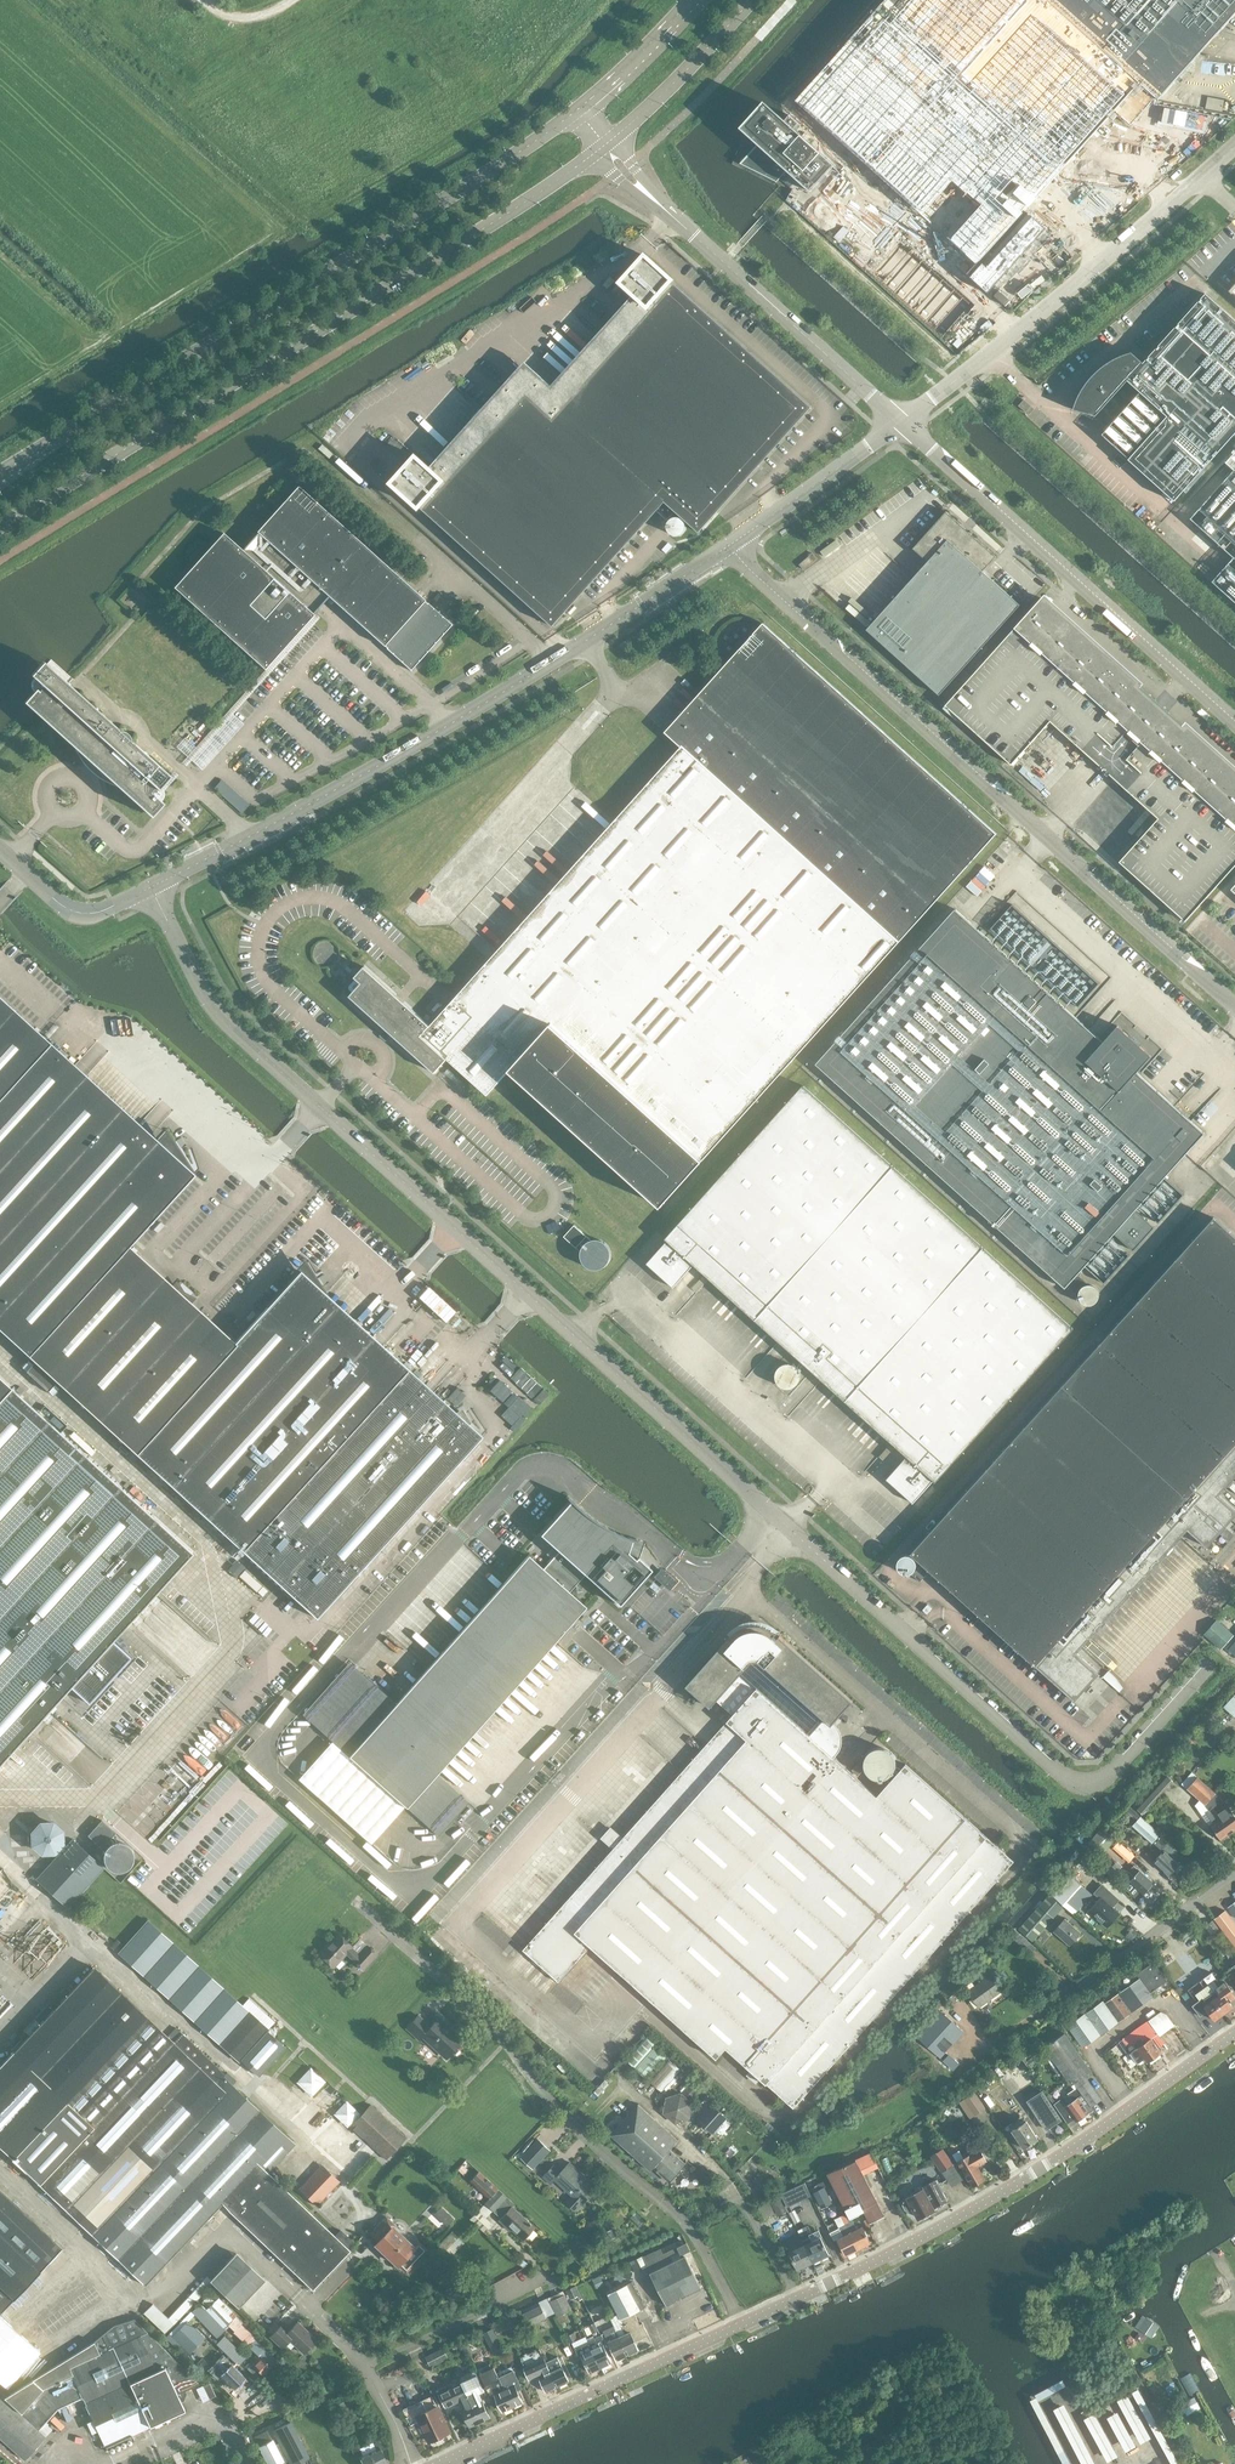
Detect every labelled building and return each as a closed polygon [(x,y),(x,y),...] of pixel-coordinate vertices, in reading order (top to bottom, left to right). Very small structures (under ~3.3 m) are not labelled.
[(805,102),(974,256),(962,270),(982,288),(1040,225),(1023,210),(1138,84),(1047,0),(898,0),(805,102)] [(1155,97),(1158,100),(1234,14),(1234,0),(1048,0),(1155,97)] [(1208,95),(1207,107),(1223,109),(1224,97),(1208,95)] [(757,144),(740,164),(776,182),(777,182),(787,171),(811,192),(835,165),(796,130),(801,124),(791,115),(786,121),(781,117),(768,105),(744,132),(757,144)] [(931,233),(927,237),(944,252),(948,248),(931,233)] [(416,456),(391,483),(419,508),(420,507),(553,626),(665,502),(699,533),(812,407),(672,281),(673,280),(645,255),(620,283),(633,295),(551,386),(525,362),(429,467),(416,456)] [(610,276),(603,284),(606,288),(614,280),(610,276)] [(1073,410),(1095,416),(1098,413),(1127,380),(1167,416),(1128,460),(1174,501),(1234,433),(1234,321),(1205,294),(1143,363),(1131,352),(1126,354),(1120,356),(1115,358),(1111,361),(1106,364),(1102,367),(1097,371),(1094,374),(1090,378),(1087,383),(1084,387),(1080,393),(1077,398),(1075,403),(1074,407),(1073,410)] [(1026,412),(1031,406),(1024,400),(1018,406),(1026,412)] [(1190,519),(1233,557),(1211,581),(1234,603),(1234,451),(1225,462),(1234,470),(1190,519)] [(256,532),(257,533),(242,550),(223,533),(173,588),(264,669),(314,615),(312,613),(327,596),(383,646),(410,670),(451,625),(297,486),(256,532)] [(866,630),(939,695),(1020,605),(983,571),(996,556),(946,511),(913,548),(927,561),(866,630)] [(812,553),(799,564),(804,570),(817,558),(812,553)] [(1041,598),(1025,616),(946,703),(1013,763),(1052,719),(1084,749),(1159,817),(1119,860),(1185,920),(1234,865),(1234,772),(1155,700),(1041,598)] [(661,1206),(703,1160),(899,942),(997,831),(764,621),(664,732),(681,747),(430,1025),(364,966),(355,977),(361,983),(349,996),(435,1073),(447,1059),(487,1095),(510,1070),(661,1206)] [(119,730),(68,684),(43,661),(30,675),(42,686),(38,690),(36,688),(23,702),(151,817),(163,803),(151,792),(155,787),(157,789),(170,776),(129,739),(128,736),(126,733),(123,731),(119,730)] [(205,768),(228,738),(220,731),(221,730),(215,726),(201,745),(203,746),(193,759),(205,768)] [(223,777),(216,785),(243,811),(250,803),(223,777)] [(955,909),(816,1064),(1065,1288),(1204,1133),(1136,1072),(1151,1056),(1117,1026),(1102,1042),(955,909)] [(51,1043),(0,997),(0,1099),(51,1043)] [(1123,1012),(1116,1023),(1128,1030),(1135,1019),(1123,1012)] [(0,1099),(0,1329),(138,1453),(237,1344),(129,1246),(194,1174),(156,1139),(149,1146),(68,1072),(75,1065),(51,1043),(0,1099)] [(673,1287),(694,1265),(906,1456),(886,1479),(897,1488),(898,1487),(903,1492),(902,1493),(913,1503),(933,1480),(935,1482),(1073,1329),(803,1085),(665,1239),(667,1240),(646,1263),(657,1273),(658,1272),(663,1277),(662,1278),(673,1287)] [(167,1130),(158,1136),(163,1144),(172,1137),(167,1130)] [(1211,1181),(1206,1176),(1198,1185),(1203,1190),(1211,1181)] [(1074,1700),(1099,1673),(1076,1653),(1187,1529),(1207,1547),(1234,1515),(1234,1509),(1219,1494),(1234,1476),(1234,1236),(1214,1217),(911,1553),(922,1563),(912,1574),(920,1581),(930,1570),(1074,1700)] [(574,1225),(563,1236),(576,1247),(586,1236),(574,1225)] [(280,1258),(295,1239),(285,1230),(270,1249),(280,1258)] [(237,1344),(138,1453),(242,1550),(407,1368),(302,1273),(237,1344)] [(1071,1283),(1077,1292),(1089,1284),(1083,1275),(1071,1283)] [(407,1368),(242,1550),(316,1618),(482,1436),(407,1368)] [(73,1684),(85,1693),(107,1671),(95,1660),(192,1553),(0,1378),(0,1764),(73,1684)] [(558,1552),(584,1574),(618,1605),(650,1569),(636,1557),(635,1558),(627,1552),(631,1540),(635,1541),(636,1540),(621,1534),(606,1526),(592,1518),(579,1507),(567,1496),(566,1497),(569,1501),(539,1534),(558,1552)] [(282,1597),(276,1604),(293,1621),(300,1614),(282,1597)] [(1216,1620),(1204,1634),(1221,1649),(1233,1635),(1216,1620)] [(733,1715),(623,1838),(612,1829),(603,1839),(614,1848),(523,1950),(559,1982),(591,1946),(717,2059),(726,2048),(794,2108),(1014,1861),(905,1764),(877,1796),(830,1754),(832,1751),(835,1753),(838,1749),(840,1744),(840,1739),(839,1734),(837,1730),(833,1727),(831,1729),(829,1727),(831,1725),(831,1726),(853,1701),(779,1636),(778,1638),(775,1635),(777,1633),(771,1629),(764,1626),(757,1625),(749,1625),(742,1627),(736,1631),(731,1636),(733,1637),(730,1640),(728,1639),(686,1686),(711,1708),(717,1701),(733,1715)] [(1223,1706),(1234,1717),(1234,1693),(1223,1706)] [(877,1748),(873,1750),(869,1753),(866,1757),(864,1762),(864,1767),(866,1771),(869,1775),(873,1778),(877,1780),(883,1780),(888,1779),(892,1776),(895,1772),(897,1767),(897,1762),(895,1757),(892,1752),(888,1749),(883,1748),(877,1748)] [(863,1770),(857,1765),(852,1770),(858,1775),(863,1770)] [(1186,1778),(1188,1779),(1203,1793),(1231,1833),(1234,1830),(1234,1817),(1231,1811),(1230,1812),(1228,1809),(1216,1793),(1198,1777),(1192,1772),(1186,1778)] [(1138,1808),(1142,1813),(1173,1780),(1168,1776),(1138,1808)] [(1186,1778),(1181,1783),(1183,1785),(1187,1789),(1199,1800),(1195,1805),(1209,1826),(1210,1825),(1220,1840),(1231,1833),(1203,1793),(1188,1779),(1186,1778)] [(474,1807),(467,1800),(456,1811),(462,1818),(474,1807)] [(1159,1829),(1175,1811),(1168,1804),(1152,1823),(1159,1829)] [(1131,1827),(1151,1844),(1159,1835),(1139,1817),(1131,1827)] [(39,1826),(34,1832),(33,1834),(33,1837),(33,1841),(34,1844),(35,1846),(38,1849),(42,1851),(45,1852),(48,1852),(51,1851),(54,1850),(57,1848),(59,1846),(60,1844),(61,1840),(61,1837),(60,1833),(59,1830),(57,1828),(55,1826),(51,1824),(48,1824),(44,1824),(41,1825),(39,1826)] [(1114,1842),(1101,1830),(1088,1845),(1101,1856),(1114,1842)] [(1169,1876),(1180,1863),(1172,1856),(1178,1849),(1162,1835),(1155,1843),(1163,1850),(1153,1862),(1169,1876)] [(38,1879),(68,1907),(104,1867),(74,1840),(38,1879)] [(1143,1894),(1153,1883),(1139,1870),(1139,1871),(1133,1865),(1128,1872),(1134,1877),(1130,1882),(1143,1894)] [(1077,1881),(1069,1874),(1019,1929),(1032,1941),(1064,1906),(1074,1914),(1092,1894),(1077,1881)] [(1089,1910),(1107,1927),(1119,1913),(1112,1907),(1118,1899),(1102,1885),(1095,1893),(1100,1898),(1089,1910)] [(1225,1910),(1214,1919),(1234,1946),(1234,1923),(1225,1910)] [(1069,1945),(1081,1933),(1065,1919),(1054,1931),(1069,1945)] [(1214,1937),(1222,1931),(1213,1919),(1205,1925),(1214,1937)] [(147,1920),(118,1952),(239,2061),(240,2059),(259,2076),(285,2047),(266,2030),(268,2028),(147,1920)] [(362,1970),(377,1953),(367,1945),(359,1954),(351,1947),(352,1945),(338,1932),(318,1953),(333,1967),(345,1953),(353,1961),(362,1970)] [(1013,1946),(1016,1942),(1030,1955),(1035,1948),(1018,1933),(1010,1943),(1013,1946)] [(1119,2022),(1153,1997),(1150,1992),(1166,1981),(1153,1963),(1137,1975),(1139,1978),(1105,2003),(1119,2022)] [(349,2250),(331,2234),(332,2232),(268,2172),(295,2144),(223,2076),(225,2074),(181,2032),(172,2041),(94,1967),(0,2066),(0,2148),(145,2285),(151,2279),(155,2282),(163,2273),(160,2270),(223,2203),(313,2288),(349,2250)] [(973,1982),(975,1986),(968,1991),(979,2007),(1002,1990),(991,1975),(989,1976),(987,1972),(973,1982)] [(1211,1973),(1200,1981),(1224,2014),(1233,2008),(1226,1997),(1233,1992),(1224,1979),(1218,1983),(1211,1973)] [(1224,2014),(1200,1981),(1188,1990),(1195,2000),(1191,2003),(1200,2017),(1208,2011),(1215,2021),(1224,2014)] [(1082,2048),(1118,2022),(1103,2000),(1067,2025),(1082,2048)] [(965,2032),(939,2009),(916,2036),(940,2058),(965,2032)] [(1161,2012),(1122,2039),(1138,2063),(1145,2058),(1148,2062),(1161,2053),(1151,2038),(1173,2023),(1167,2014),(1161,2012)] [(447,2057),(462,2041),(446,2027),(448,2025),(439,2017),(430,2026),(418,2015),(406,2028),(419,2039),(423,2035),(447,2057)] [(1101,2100),(1084,2076),(1091,2071),(1064,2033),(1044,2047),(1050,2055),(1045,2059),(1058,2077),(1059,2075),(1071,2092),(1087,2115),(1090,2113),(1090,2112),(1094,2108),(1093,2106),(1101,2100)] [(647,2079),(666,2057),(643,2035),(623,2057),(647,2079)] [(954,2068),(959,2061),(948,2053),(943,2060),(954,2068)] [(661,2092),(680,2071),(667,2058),(647,2080),(661,2092)] [(311,2096),(325,2081),(310,2067),(296,2082),(311,2096)] [(684,2091),(691,2098),(695,2101),(701,2094),(697,2091),(701,2086),(694,2080),(684,2091)] [(336,2107),(345,2098),(329,2082),(320,2091),(336,2107)] [(1046,2129),(1060,2119),(1042,2091),(1028,2101),(1046,2129)] [(1077,2122),(1087,2115),(1071,2092),(1068,2094),(1073,2102),(1067,2106),(1062,2099),(1054,2104),(1068,2124),(1075,2119),(1077,2122)] [(690,2118),(693,2103),(682,2093),(667,2099),(664,2111),(678,2123),(690,2118)] [(969,2110),(979,2104),(974,2094),(963,2101),(969,2110)] [(346,2127),(360,2114),(345,2100),(332,2114),(346,2127)] [(670,2182),(686,2163),(670,2149),(679,2140),(639,2104),(611,2135),(652,2171),(654,2168),(670,2182)] [(407,2137),(406,2136),(372,2105),(352,2127),(387,2158),(407,2137)] [(713,2133),(727,2117),(713,2105),(699,2120),(713,2133)] [(1024,2148),(1038,2139),(1026,2121),(1012,2130),(1024,2148)] [(538,2139),(521,2157),(533,2168),(550,2150),(538,2139)] [(931,2157),(941,2172),(953,2165),(942,2149),(931,2157)] [(978,2166),(987,2161),(980,2150),(958,2162),(973,2188),(986,2180),(978,2166)] [(864,2174),(878,2167),(870,2152),(868,2153),(868,2152),(855,2159),(856,2160),(828,2174),(850,2218),(864,2211),(868,2218),(864,2220),(868,2228),(874,2225),(873,2222),(884,2216),(864,2174)] [(554,2165),(543,2177),(551,2184),(555,2179),(573,2195),(566,2202),(576,2211),(583,2204),(596,2190),(594,2188),(583,2177),(585,2175),(570,2162),(561,2171),(554,2165)] [(317,2202),(339,2179),(323,2164),(301,2187),(317,2202)] [(513,2207),(514,2205),(516,2204),(479,2171),(469,2182),(489,2199),(485,2204),(484,2203),(478,2210),(477,2210),(469,2219),(483,2232),(491,2223),(485,2218),(492,2211),(501,2219),(499,2222),(506,2228),(509,2226),(524,2239),(535,2227),(513,2207)] [(907,2196),(909,2199),(910,2200),(905,2202),(904,2204),(904,2206),(906,2210),(908,2211),(909,2211),(914,2209),(919,2218),(937,2208),(936,2206),(948,2200),(937,2180),(924,2187),(921,2187),(915,2190),(916,2191),(907,2196)] [(822,2208),(823,2208),(824,2209),(826,2208),(826,2207),(832,2204),(826,2188),(829,2186),(827,2181),(814,2186),(816,2191),(815,2191),(822,2208)] [(786,2206),(809,2195),(803,2183),(780,2194),(786,2206)] [(62,2248),(0,2190),(0,2313),(1,2313),(62,2248)] [(764,2216),(778,2211),(776,2208),(780,2206),(777,2199),(760,2205),(764,2216)] [(441,2204),(430,2216),(443,2228),(454,2216),(441,2204)] [(852,2221),(850,2222),(845,2214),(842,2215),(858,2250),(871,2243),(863,2227),(857,2230),(852,2221)] [(858,2250),(842,2215),(834,2219),(837,2224),(832,2227),(834,2231),(839,2228),(843,2237),(838,2239),(846,2256),(858,2250)] [(407,2272),(429,2249),(421,2242),(415,2248),(393,2228),(396,2224),(388,2216),(371,2234),(380,2242),(377,2245),(399,2265),(399,2264),(407,2272)] [(349,2246),(353,2241),(341,2230),(337,2235),(349,2246)] [(448,2258),(463,2243),(451,2231),(436,2246),(448,2258)] [(817,2231),(801,2238),(813,2262),(829,2255),(820,2237),(817,2231)] [(801,2238),(786,2246),(789,2253),(797,2270),(813,2262),(801,2238)] [(671,2243),(643,2257),(651,2273),(667,2305),(702,2288),(684,2253),(681,2255),(677,2247),(675,2242),(674,2241),(671,2243)] [(686,2243),(677,2247),(681,2255),(690,2250),(686,2243)] [(155,2305),(146,2315),(167,2334),(214,2283),(240,2307),(248,2298),(266,2279),(237,2253),(213,2280),(209,2276),(170,2319),(155,2305)] [(636,2273),(643,2270),(637,2259),(631,2262),(636,2273)] [(631,2280),(633,2273),(621,2269),(619,2276),(631,2280)] [(632,2282),(613,2291),(637,2341),(648,2335),(643,2323),(640,2324),(635,2313),(645,2308),(632,2282)] [(577,2285),(567,2290),(572,2300),(577,2298),(578,2301),(583,2299),(577,2285)] [(618,2314),(612,2317),(629,2354),(639,2349),(635,2341),(637,2341),(613,2291),(609,2293),(618,2314)] [(550,2301),(554,2310),(557,2316),(572,2310),(565,2294),(550,2301)] [(216,2335),(233,2319),(214,2299),(197,2315),(216,2335)] [(540,2306),(522,2314),(528,2327),(546,2318),(544,2314),(540,2306)] [(233,2319),(227,2324),(234,2331),(233,2332),(245,2344),(257,2355),(250,2363),(251,2364),(248,2368),(252,2371),(255,2368),(263,2375),(272,2366),(271,2366),(277,2360),(253,2337),(255,2335),(236,2316),(233,2319)] [(1135,2327),(1151,2338),(1159,2327),(1143,2316),(1135,2327)] [(610,2331),(605,2334),(617,2360),(628,2355),(629,2354),(612,2317),(610,2318),(616,2329),(610,2331)] [(24,2460),(46,2437),(38,2430),(57,2408),(82,2398),(105,2447),(185,2410),(181,2401),(183,2400),(186,2393),(185,2390),(200,2384),(139,2322),(138,2320),(116,2325),(95,2343),(10,2397),(5,2400),(0,2395),(0,2439),(24,2460)] [(187,2320),(172,2336),(189,2353),(205,2337),(187,2320)] [(305,2354),(318,2339),(299,2322),(290,2331),(283,2325),(271,2338),(283,2349),(291,2341),(305,2354)] [(598,2331),(595,2322),(589,2325),(593,2333),(598,2331)] [(493,2328),(484,2333),(493,2350),(501,2345),(493,2328)] [(570,2344),(578,2340),(574,2332),(566,2336),(570,2344)] [(602,2334),(588,2340),(593,2350),(601,2367),(612,2362),(604,2345),(606,2343),(602,2334)] [(588,2340),(574,2346),(576,2350),(579,2356),(582,2355),(590,2372),(601,2367),(593,2350),(588,2340)] [(426,2357),(431,2366),(448,2357),(443,2348),(426,2357)] [(540,2348),(520,2358),(524,2368),(530,2380),(539,2376),(547,2392),(558,2387),(547,2362),(545,2358),(540,2348)] [(558,2357),(547,2362),(558,2387),(569,2381),(558,2357)] [(231,2363),(225,2369),(216,2360),(206,2370),(215,2379),(219,2375),(235,2390),(246,2378),(231,2363)] [(8,2392),(20,2379),(0,2361),(0,2385),(8,2392)] [(470,2364),(456,2370),(462,2383),(462,2384),(480,2422),(490,2417),(482,2401),(478,2402),(474,2394),(483,2390),(477,2377),(476,2377),(470,2364)] [(503,2411),(513,2406),(501,2382),(499,2377),(494,2367),(480,2374),(486,2385),(495,2381),(500,2392),(495,2395),(503,2411)] [(499,2377),(501,2382),(513,2406),(523,2401),(517,2388),(521,2385),(514,2370),(499,2377)] [(202,2400),(215,2394),(209,2381),(196,2386),(202,2400)] [(467,2408),(462,2410),(463,2411),(460,2412),(463,2419),(466,2418),(470,2427),(480,2422),(462,2384),(440,2394),(446,2407),(463,2400),(467,2408)] [(1132,2391),(1173,2463),(1181,2463),(1139,2387),(1132,2391)] [(1128,2393),(1116,2399),(1141,2442),(1152,2435),(1128,2393)] [(442,2416),(432,2395),(403,2409),(410,2425),(420,2421),(422,2424),(420,2425),(424,2432),(425,2431),(430,2442),(436,2439),(437,2440),(439,2440),(441,2439),(442,2439),(444,2437),(443,2436),(449,2433),(444,2421),(445,2421),(443,2416),(442,2416)] [(332,2412),(345,2405),(341,2397),(328,2404),(332,2412)] [(1182,2404),(1187,2415),(1201,2408),(1195,2397),(1182,2404)] [(1053,2409),(1083,2463),(1097,2463),(1064,2403),(1053,2409)] [(1119,2410),(1108,2416),(1126,2450),(1137,2444),(1119,2410)] [(1095,2411),(1084,2418),(1108,2460),(1119,2453),(1095,2411)] [(254,2436),(259,2446),(268,2463),(277,2463),(283,2461),(283,2462),(288,2459),(290,2463),(295,2463),(309,2457),(290,2421),(273,2430),(279,2442),(275,2445),(272,2439),(267,2430),(254,2436)] [(347,2440),(356,2459),(359,2457),(362,2463),(388,2463),(380,2447),(383,2446),(381,2441),(375,2444),(373,2441),(359,2447),(354,2437),(347,2440)] [(228,2460),(223,2449),(203,2459),(205,2463),(220,2463),(228,2460)]
